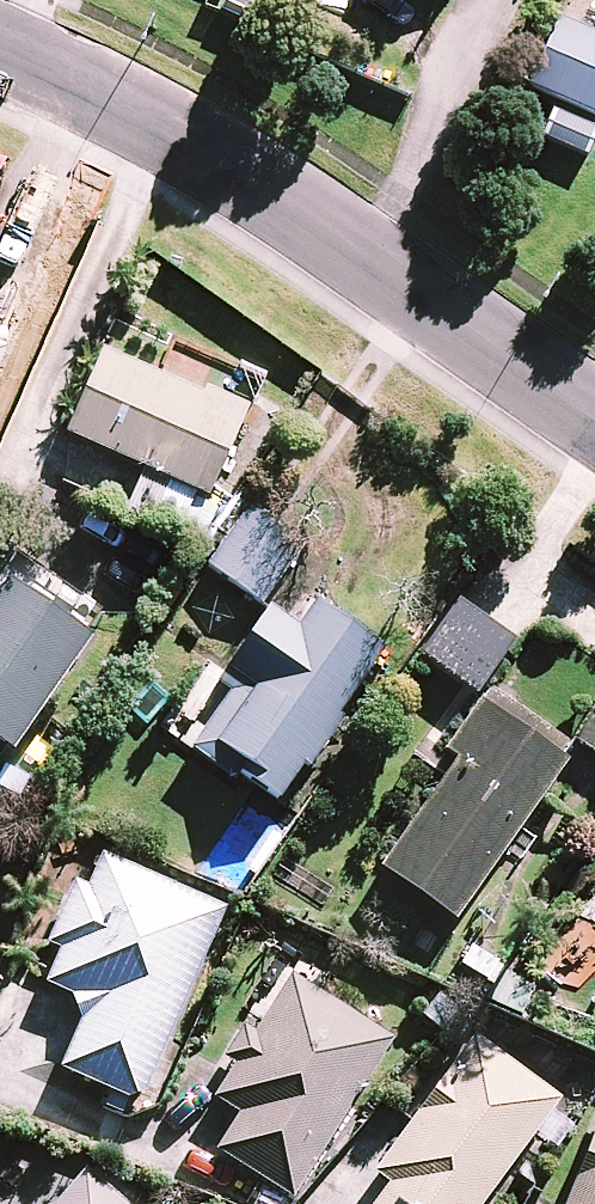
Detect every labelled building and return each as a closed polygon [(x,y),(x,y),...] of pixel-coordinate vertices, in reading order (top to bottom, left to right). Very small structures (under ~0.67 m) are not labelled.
[(555,23),(530,93),(594,115),(594,37),(555,23)] [(67,434),(142,467),(125,506),(181,531),(198,492),(208,496),(245,411),(104,349),(67,434)] [(197,568),(265,611),(221,682),(232,688),(191,752),(279,807),(380,646),(282,584),(308,543),(240,500),(197,568)] [(6,579),(0,587),(0,745),(11,752),(91,638),(6,579)] [(512,641),(459,603),(421,655),(475,693),(512,641)] [(563,742),(489,690),(447,750),(458,759),(381,867),(452,918),(572,749),(563,742)] [(594,765),(594,697),(563,742),(572,749),(594,765)] [(225,912),(88,850),(47,941),(62,947),(46,983),(90,1002),(60,1068),(139,1103),(225,912)] [(392,1041),(291,976),(214,1097),(241,1114),(218,1150),(293,1198),(392,1041)] [(552,1108),(559,1098),(473,1033),(374,1165),(394,1179),(375,1203),(480,1203),(534,1131),(554,1146),(571,1123),(552,1108)] [(565,1203),(594,1203),(594,1132),(565,1203)] [(83,1173),(56,1203),(120,1203),(83,1173)]
